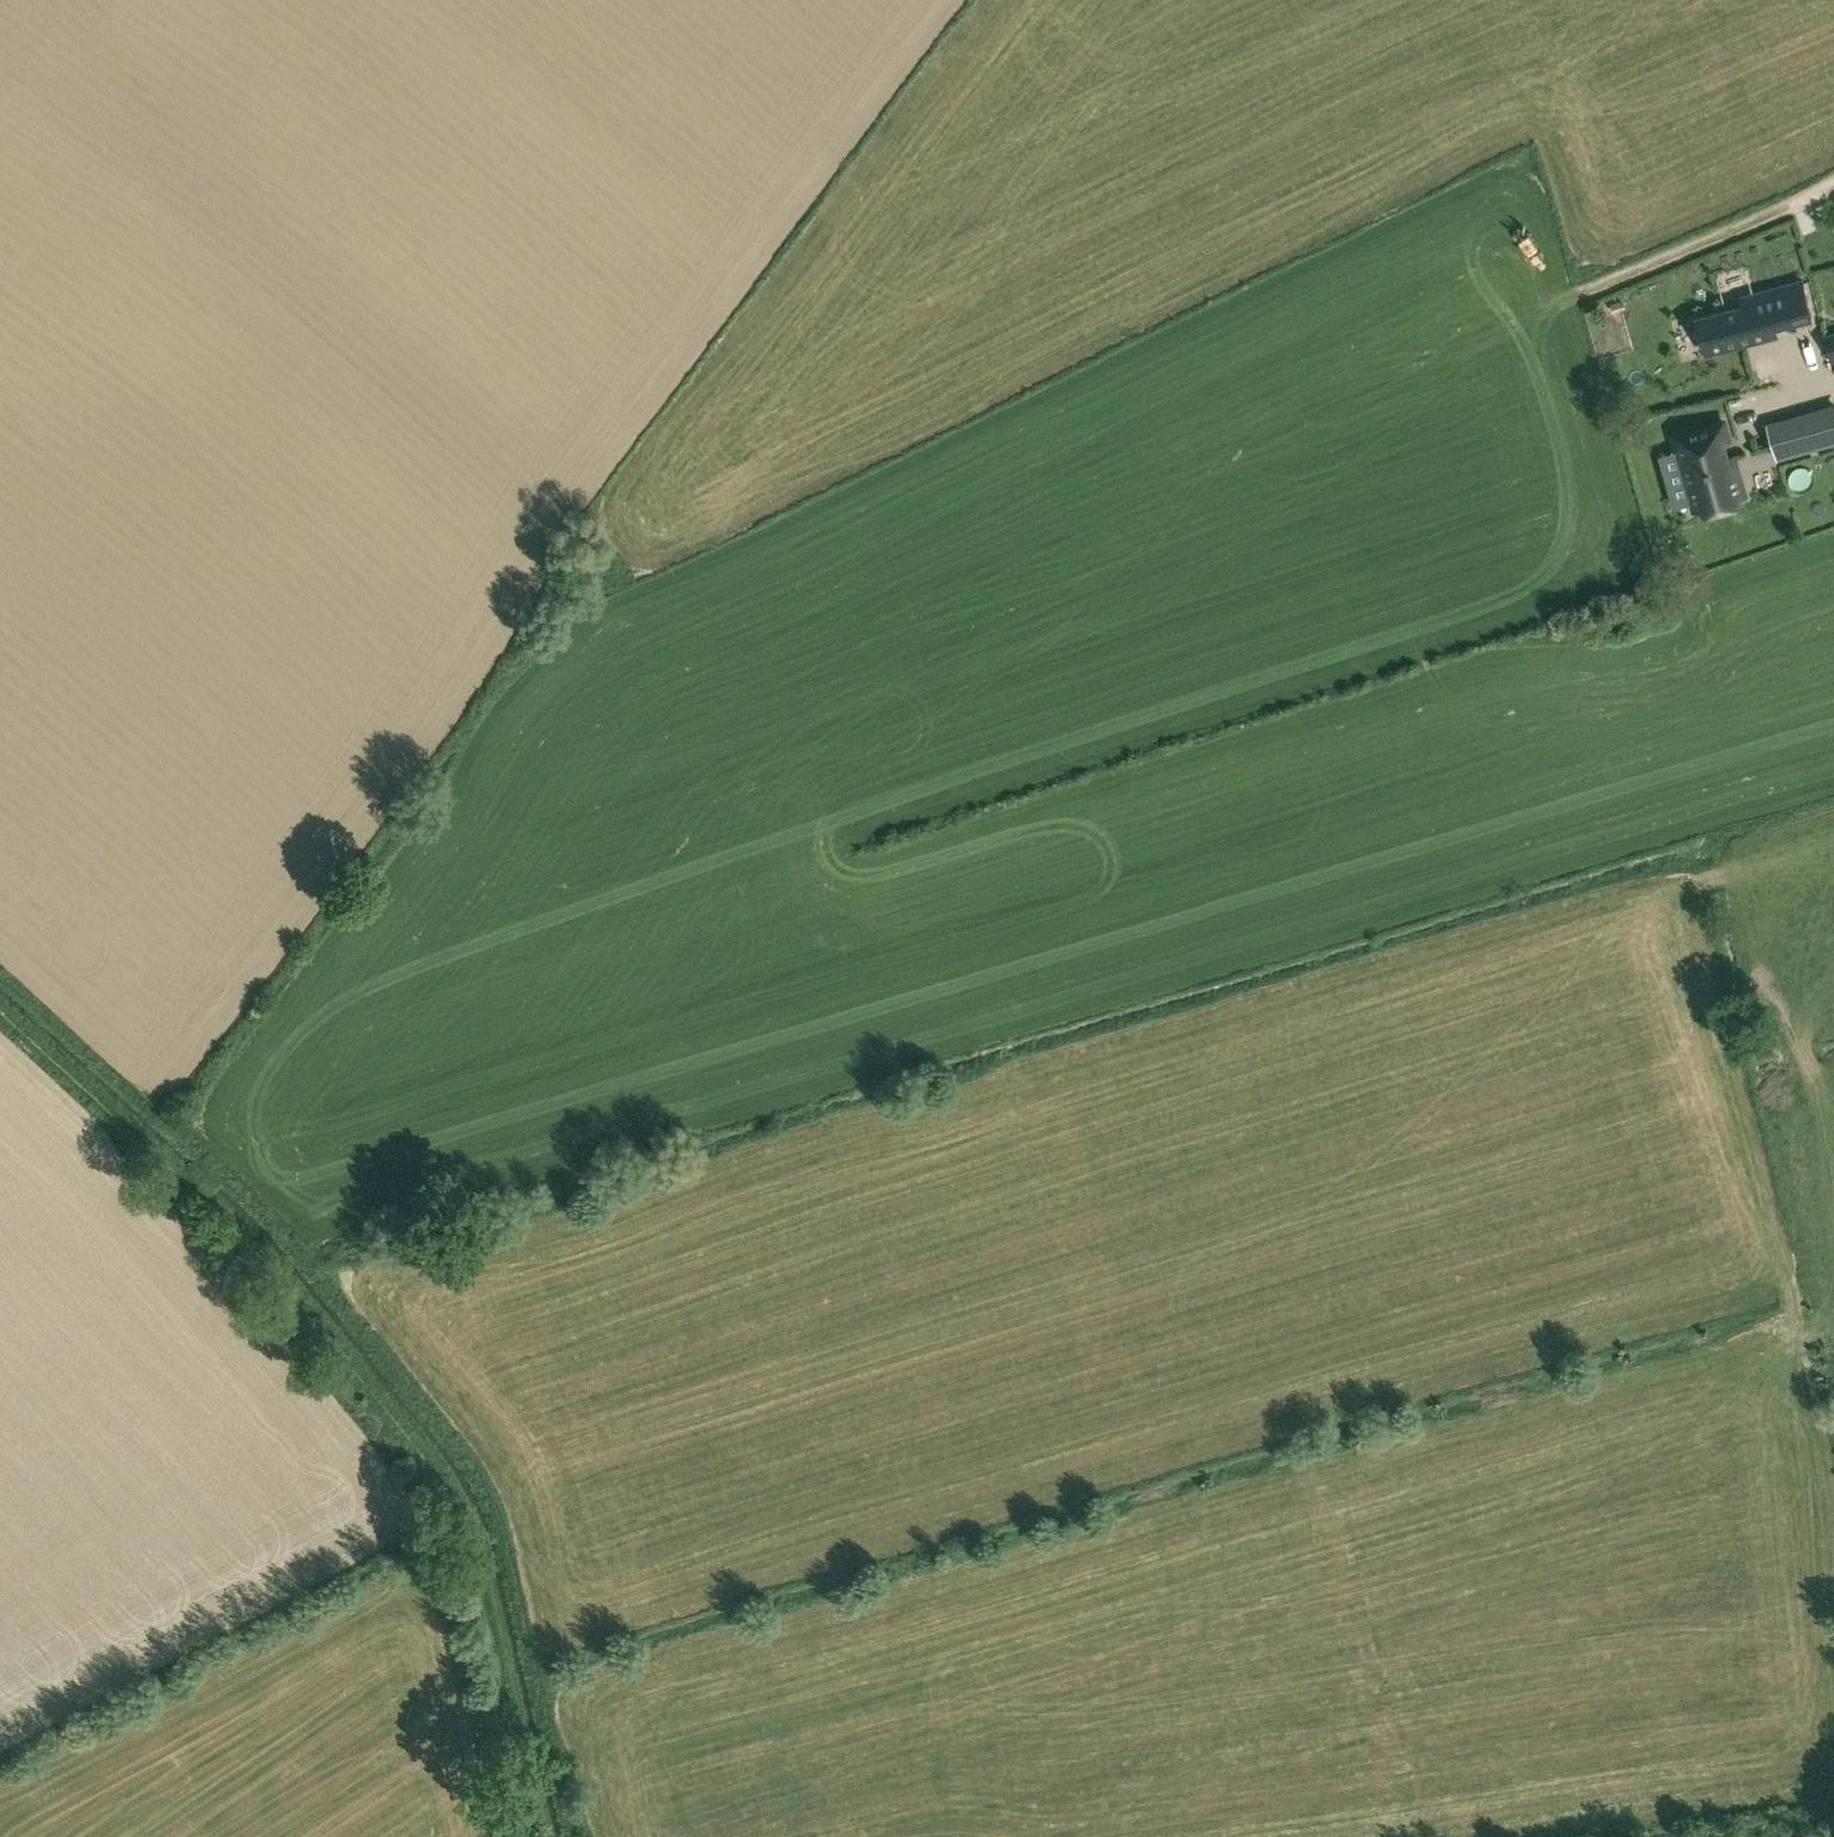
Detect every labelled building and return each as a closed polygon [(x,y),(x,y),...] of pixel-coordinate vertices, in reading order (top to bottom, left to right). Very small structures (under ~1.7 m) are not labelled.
[(1706,316),(1696,318),(1704,351),(1715,348),(1768,335),(1765,325),(1794,318),(1812,313),(1804,283),(1804,281),(1754,295),(1756,302),(1745,305),(1706,316)] [(1833,361),(1833,330),(1824,333),(1832,362),(1833,361)] [(1616,406),(1618,418),(1630,416),(1627,403),(1616,406)] [(1778,456),(1812,446),(1805,418),(1770,428),(1778,456)] [(1696,508),(1721,501),(1720,498),(1733,494),(1726,471),(1737,468),(1733,454),(1726,456),(1722,443),(1729,441),(1723,421),(1675,434),(1696,508)]
